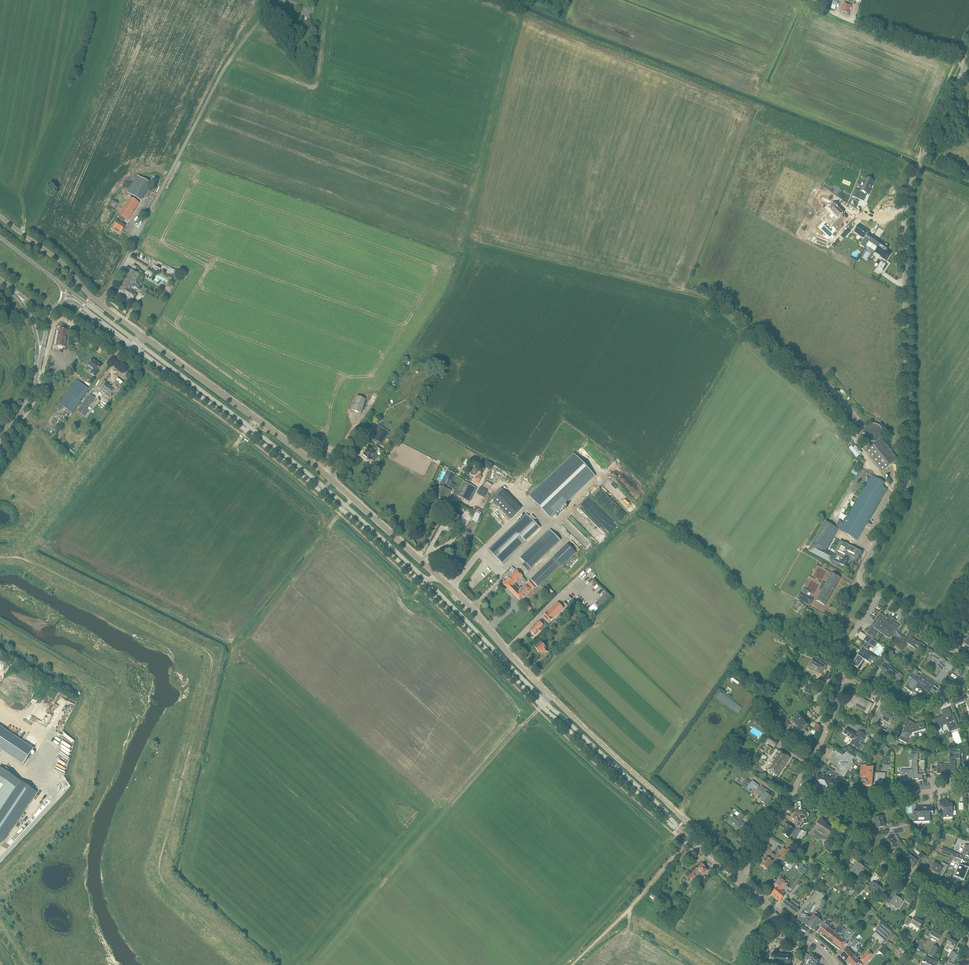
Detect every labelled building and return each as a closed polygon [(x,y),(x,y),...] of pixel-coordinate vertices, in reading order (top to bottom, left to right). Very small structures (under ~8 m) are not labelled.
[(842,11),(848,14),(852,4),(844,1),(842,7),(843,8),(842,11)] [(138,176),(127,193),(130,195),(139,200),(140,201),(141,199),(150,184),(138,176)] [(854,193),(853,197),(860,200),(863,192),(867,194),(869,188),(870,189),(871,187),(873,181),(866,178),(863,185),(862,185),(862,186),(860,191),(859,191),(856,189),(854,193)] [(114,227),(112,229),(116,232),(118,229),(122,232),(125,227),(122,225),(125,218),(129,220),(139,203),(130,197),(120,214),(118,217),(121,219),(118,223),(117,222),(114,227)] [(144,215),(153,201),(148,198),(140,212),(144,215)] [(113,199),(110,205),(116,208),(119,202),(113,199)] [(828,204),(825,208),(828,210),(828,211),(831,214),(832,213),(834,215),(833,216),(837,220),(838,219),(839,220),(833,227),(836,230),(835,231),(837,233),(843,227),(841,225),(847,219),(842,214),(843,213),(837,207),(838,207),(838,205),(836,204),(834,204),(832,202),(833,201),(832,200),(828,204)] [(859,225),(854,232),(864,239),(865,238),(869,241),(873,235),(869,233),(869,232),(859,225)] [(840,234),(835,240),(838,243),(844,237),(840,234)] [(873,235),(869,241),(879,248),(876,252),(875,252),(886,260),(887,260),(886,259),(890,253),(891,254),(891,253),(886,250),(889,247),(890,247),(873,235)] [(841,243),(854,251),(858,245),(844,237),(841,243)] [(145,273),(152,277),(155,272),(148,268),(145,273)] [(135,280),(139,274),(132,269),(119,291),(126,295),(129,290),(135,280)] [(129,290),(126,295),(133,299),(136,295),(136,294),(134,293),(136,290),(135,290),(136,288),(138,288),(139,285),(139,284),(137,283),(137,281),(135,280),(129,290)] [(164,289),(170,292),(174,286),(168,283),(164,289)] [(69,338),(70,334),(67,334),(68,330),(60,329),(59,330),(56,346),(74,349),(75,346),(70,345),(71,338),(69,338)] [(90,361),(87,364),(88,364),(88,365),(93,369),(90,373),(95,376),(98,372),(97,372),(101,366),(92,359),(90,361)] [(102,389),(100,390),(105,394),(111,399),(124,383),(118,378),(111,387),(107,384),(103,389),(102,389)] [(77,380),(59,403),(67,409),(70,411),(72,413),(89,389),(77,380)] [(89,396),(77,412),(84,417),(89,411),(87,409),(94,399),(95,398),(90,394),(89,396)] [(356,396),(351,410),(361,413),(366,399),(356,396)] [(870,442),(881,438),(875,423),(864,427),(870,442)] [(380,430),(374,439),(381,444),(388,435),(387,434),(389,431),(385,429),(383,432),(380,430)] [(866,452),(882,472),(898,460),(882,439),(866,452)] [(848,448),(857,457),(862,453),(853,444),(848,448)] [(365,451),(363,455),(367,458),(370,460),(371,459),(373,460),(376,460),(378,457),(377,455),(376,453),(378,450),(380,452),(382,450),(376,446),(375,448),(372,446),(371,448),(368,446),(368,447),(365,451)] [(575,454),(530,496),(550,518),(595,476),(575,454)] [(454,474),(447,470),(441,484),(444,486),(444,485),(448,486),(453,477),(454,474)] [(882,486),(884,483),(872,475),(839,530),(857,540),(887,489),(882,486)] [(465,482),(458,496),(466,500),(473,486),(465,482)] [(435,496),(444,500),(447,493),(449,495),(451,490),(440,485),(435,496)] [(488,491),(481,488),(478,493),(485,497),(488,491)] [(509,519),(521,508),(503,489),(492,500),(509,519)] [(476,512),(472,520),(477,522),(481,514),(480,514),(481,512),(478,511),(477,513),(476,512)] [(449,517),(447,520),(454,525),(457,521),(460,517),(455,514),(451,512),(449,516),(449,517)] [(492,546),(489,549),(497,558),(502,564),(507,559),(526,541),(540,528),(533,521),(536,518),(532,514),(529,517),(526,514),(512,527),(492,546)] [(837,528),(825,521),(808,549),(831,562),(835,556),(825,550),(837,528)] [(522,555),(527,560),(522,565),(528,571),(557,544),(546,533),(522,555)] [(842,558),(837,567),(844,571),(845,567),(848,568),(850,564),(855,566),(856,564),(857,564),(858,562),(859,562),(861,559),(859,558),(863,550),(848,542),(847,543),(841,540),(834,553),(837,555),(837,554),(840,556),(840,557),(842,558)] [(538,587),(560,565),(562,567),(576,553),(568,544),(531,579),(538,587)] [(523,576),(517,570),(503,583),(509,590),(509,589),(513,586),(523,576)] [(834,589),(840,578),(831,573),(825,584),(834,589)] [(528,582),(520,590),(522,591),(522,590),(527,595),(534,588),(535,587),(529,581),(528,582)] [(825,605),(834,589),(825,584),(825,585),(822,583),(819,589),(821,591),(816,600),(825,605)] [(513,586),(509,589),(517,598),(518,597),(521,600),(527,595),(522,590),(522,591),(520,590),(518,591),(513,586)] [(810,605),(813,599),(801,592),(797,598),(810,605)] [(554,618),(550,623),(553,626),(558,620),(561,617),(560,616),(564,611),(566,613),(574,605),(576,603),(573,600),(571,602),(567,606),(555,619),(554,618)] [(799,613),(804,604),(798,600),(792,609),(799,613)] [(548,612),(543,617),(549,623),(564,608),(563,608),(561,606),(558,602),(549,611),(548,612)] [(593,615),(600,607),(595,602),(588,610),(593,615)] [(800,632),(813,612),(807,608),(804,613),(804,614),(795,629),(800,632)] [(866,633),(874,638),(878,631),(889,639),(894,632),(895,633),(899,626),(894,623),(896,620),(889,616),(887,618),(880,613),(869,628),(870,629),(867,633),(866,633)] [(544,625),(539,621),(530,630),(535,635),(544,625)] [(896,646),(895,648),(898,650),(899,649),(902,651),(908,643),(915,649),(918,645),(922,648),(924,645),(919,641),(918,642),(917,641),(916,641),(912,638),(915,633),(910,630),(907,634),(905,638),(903,640),(901,638),(899,640),(895,646),(896,646)] [(783,638),(777,634),(774,638),(781,643),(782,641),(783,643),(784,642),(787,644),(788,643),(785,641),(785,640),(783,639),(783,638)] [(874,656),(867,652),(872,646),(874,648),(878,643),(872,638),(868,644),(869,644),(868,645),(865,643),(860,651),(859,653),(858,653),(851,663),(857,667),(864,658),(870,662),(874,656)] [(548,651),(542,642),(535,647),(540,653),(543,650),(546,653),(548,651)] [(931,650),(928,654),(939,662),(936,666),(941,670),(936,678),(942,682),(943,683),(948,674),(945,672),(947,669),(951,671),(954,666),(948,662),(931,650)] [(822,675),(821,676),(821,677),(824,672),(823,672),(824,669),(825,670),(827,666),(815,658),(814,659),(815,659),(813,662),(812,661),(808,667),(819,674),(819,673),(822,675)] [(899,682),(902,677),(903,676),(888,665),(890,663),(886,660),(880,668),(880,669),(881,668),(883,670),(876,680),(882,684),(889,674),(893,677),(899,682)] [(906,687),(905,688),(906,688),(912,692),(912,693),(913,692),(916,687),(924,692),(927,694),(927,693),(933,685),(935,683),(936,683),(932,680),(922,673),(918,680),(915,677),(919,671),(914,668),(909,676),(910,677),(911,678),(906,687)] [(820,680),(817,686),(822,689),(825,683),(820,680)] [(807,684),(802,693),(811,697),(815,688),(807,684)] [(951,699),(954,706),(955,706),(954,705),(966,700),(968,708),(968,692),(951,699)] [(855,706),(868,713),(873,704),(852,693),(850,697),(851,697),(851,699),(850,698),(846,705),(853,709),(855,706)] [(34,696),(32,701),(38,704),(40,698),(34,696)] [(950,732),(958,729),(949,708),(941,711),(943,716),(933,719),(936,727),(934,728),(936,738),(940,736),(938,730),(943,728),(942,726),(946,724),(950,732)] [(878,716),(876,715),(871,723),(878,727),(882,719),(892,723),(895,718),(886,713),(887,711),(882,709),(878,716)] [(798,715),(791,722),(801,733),(801,732),(803,734),(807,731),(805,729),(808,726),(798,715)] [(901,728),(904,730),(899,739),(906,743),(912,733),(926,729),(924,722),(912,725),(908,723),(907,724),(904,722),(901,728)] [(33,746),(0,726),(0,750),(22,763),(33,746)] [(750,729),(749,731),(759,736),(761,731),(752,727),(751,729),(750,729)] [(858,731),(857,734),(847,728),(843,733),(853,739),(850,744),(858,749),(866,736),(858,731)] [(959,730),(952,732),(955,744),(962,742),(959,730)] [(775,747),(779,742),(771,736),(767,742),(775,747)] [(784,765),(790,757),(779,750),(767,769),(777,776),(782,769),(781,768),(783,765),(784,765)] [(855,757),(847,752),(844,758),(833,751),(832,751),(836,753),(832,762),(839,766),(836,771),(842,775),(843,773),(845,775),(852,763),(854,764),(850,761),(853,756),(855,757)] [(942,772),(955,772),(955,766),(955,758),(960,758),(960,754),(955,754),(955,752),(950,752),(950,765),(941,765),(941,766),(937,766),(937,768),(933,768),(933,772),(937,772),(937,774),(942,774),(942,772)] [(918,780),(922,780),(922,774),(918,774),(917,760),(918,760),(918,754),(909,755),(910,761),(912,761),(912,770),(901,771),(901,778),(913,777),(913,779),(913,778),(916,778),(916,779),(918,779),(918,780)] [(873,768),(866,767),(866,766),(861,765),(860,775),(864,775),(864,776),(867,777),(866,782),(866,781),(866,785),(866,786),(872,786),(872,781),(874,781),(874,783),(883,784),(883,777),(885,777),(885,779),(885,773),(873,772),(873,768)] [(836,776),(830,772),(826,778),(817,776),(816,779),(814,778),(812,787),(819,789),(821,784),(827,786),(828,782),(832,783),(836,776)] [(13,792),(16,787),(0,777),(0,811),(13,792)] [(743,784),(742,786),(746,789),(751,792),(754,788),(757,790),(760,785),(752,780),(751,782),(747,779),(743,784)] [(764,803),(763,805),(767,807),(767,808),(772,800),(772,801),(770,800),(772,797),(773,794),(761,786),(757,793),(761,796),(761,795),(764,796),(761,801),(764,803)] [(52,790),(46,795),(50,798),(55,793),(52,790)] [(941,801),(940,801),(940,806),(940,807),(940,811),(941,811),(941,809),(943,809),(943,817),(945,817),(953,816),(953,814),(952,811),(955,810),(956,810),(956,805),(952,806),(952,804),(949,804),(949,802),(947,802),(946,800),(941,801)] [(916,813),(913,813),(913,824),(914,824),(914,821),(919,821),(919,818),(924,817),(924,821),(930,820),(930,823),(931,823),(930,812),(933,812),(933,804),(932,804),(932,806),(923,806),(923,807),(920,807),(920,806),(916,807),(916,805),(915,805),(916,813)] [(796,813),(792,818),(794,820),(797,822),(796,825),(800,828),(803,824),(807,823),(807,819),(806,817),(807,817),(808,816),(808,814),(808,813),(807,813),(806,813),(805,812),(803,812),(802,810),(801,810),(800,810),(799,810),(798,811),(798,812),(798,813),(796,813)] [(746,834),(750,830),(741,821),(745,817),(741,813),(736,819),(733,817),(728,823),(729,822),(735,828),(734,828),(737,830),(739,828),(742,830),(741,830),(742,830),(746,834)] [(883,831),(889,829),(893,828),(893,829),(898,828),(898,827),(909,823),(907,818),(903,819),(904,822),(899,823),(899,824),(897,824),(895,820),(887,822),(884,823),(882,817),(874,819),(877,829),(882,827),(883,831)] [(822,818),(813,831),(813,832),(813,833),(814,833),(815,834),(816,834),(817,834),(817,833),(818,833),(822,836),(822,837),(822,838),(822,839),(823,839),(823,840),(824,840),(825,840),(826,840),(826,839),(833,829),(832,830),(825,825),(827,822),(826,822),(821,819),(822,818)] [(797,836),(801,830),(796,827),(793,830),(788,826),(782,833),(789,838),(792,832),(797,836)] [(894,849),(896,852),(907,845),(905,842),(904,841),(903,840),(902,840),(901,840),(896,843),(892,838),(891,837),(890,836),(889,836),(888,837),(887,837),(887,838),(887,839),(888,840),(885,842),(891,851),(893,849),(894,849)] [(940,853),(952,858),(953,855),(963,859),(964,855),(968,857),(968,845),(968,846),(964,844),(964,845),(965,845),(966,845),(962,854),(961,853),(960,855),(954,852),(943,847),(940,853)] [(781,854),(787,858),(792,850),(787,846),(785,848),(784,847),(782,850),(783,851),(781,854)] [(771,860),(775,855),(772,853),(768,858),(767,857),(765,860),(765,859),(763,862),(761,865),(767,869),(773,861),(771,860)] [(861,861),(853,855),(849,861),(855,865),(851,871),(858,876),(862,869),(866,872),(868,869),(864,866),(863,867),(859,864),(861,861)] [(917,862),(920,865),(924,859),(918,855),(915,859),(910,855),(905,861),(913,868),(917,862)] [(792,858),(790,856),(789,857),(784,864),(791,869),(796,862),(791,858),(792,858)] [(961,867),(963,863),(953,859),(949,868),(949,867),(953,868),(954,867),(958,869),(957,871),(958,872),(956,876),(955,875),(955,876),(963,879),(967,869),(961,867)] [(940,866),(933,863),(930,870),(938,875),(941,870),(945,872),(948,866),(942,862),(940,866)] [(697,875),(700,879),(708,870),(705,867),(706,867),(702,864),(697,869),(697,868),(692,873),(688,877),(692,881),(697,875)] [(866,893),(868,891),(874,896),(877,891),(882,895),(885,891),(877,885),(878,883),(876,882),(877,881),(872,876),(859,895),(861,896),(864,892),(866,893)] [(776,898),(784,888),(779,884),(777,887),(774,890),(775,890),(772,893),(773,895),(773,896),(776,898)] [(797,884),(791,891),(794,894),(800,886),(797,884)] [(786,895),(788,892),(784,888),(776,898),(778,900),(779,899),(780,901),(783,898),(784,898),(786,895)] [(894,899),(890,904),(897,909),(902,901),(897,897),(900,894),(894,890),(890,896),(894,899)] [(809,902),(802,913),(797,920),(806,925),(809,921),(808,920),(809,918),(810,918),(812,916),(810,915),(812,913),(816,907),(818,908),(819,907),(821,903),(826,897),(816,891),(809,902)] [(647,898),(651,902),(655,898),(651,894),(647,898)] [(781,906),(788,911),(795,902),(792,900),(789,903),(786,900),(781,906)] [(799,905),(795,902),(788,911),(794,917),(799,911),(797,909),(799,905)] [(813,915),(809,921),(806,925),(814,931),(821,921),(815,916),(817,913),(815,911),(813,915)] [(909,922),(915,926),(915,927),(918,929),(923,922),(914,917),(912,920),(911,920),(911,919),(908,918),(905,923),(908,925),(909,922)] [(822,936),(829,927),(831,924),(828,922),(823,925),(817,932),(822,936)] [(835,931),(827,940),(832,944),(841,933),(842,933),(845,929),(842,927),(844,924),(841,922),(839,925),(838,925),(840,927),(837,931),(836,930),(835,931)] [(829,927),(822,936),(827,940),(835,931),(836,930),(837,931),(840,927),(838,925),(839,925),(838,924),(833,930),(829,927)] [(928,937),(930,934),(939,940),(942,934),(933,929),(931,932),(928,930),(925,935),(928,937)] [(875,932),(872,936),(881,943),(884,939),(875,932)] [(841,933),(832,944),(840,950),(850,936),(846,933),(844,935),(842,933),(841,933)] [(916,947),(920,950),(925,941),(921,938),(916,947)] [(950,947),(953,949),(957,943),(950,939),(944,948),(948,951),(950,947)] [(939,948),(934,945),(928,954),(933,958),(939,948)] [(840,955),(846,962),(854,955),(848,948),(840,955)] [(873,955),(869,951),(860,960),(864,963),(873,955)] [(952,958),(955,953),(952,951),(947,960),(954,964),(956,960),(952,958)] [(769,961),(768,964),(770,964),(771,964),(772,964),(780,964),(781,964),(787,964),(788,964),(790,963),(791,963),(791,962),(790,962),(791,959),(790,959),(789,956),(788,955),(788,956),(782,955),(781,955),(781,954),(782,954),(781,954),(779,953),(778,953),(776,953),(774,953),(772,953),(772,955),(771,955),(771,957),(770,956),(769,961)] [(819,963),(818,962),(819,961),(812,957),(809,955),(803,964),(818,964),(819,963)] [(854,955),(846,962),(849,964),(857,964),(860,962),(854,955)]
